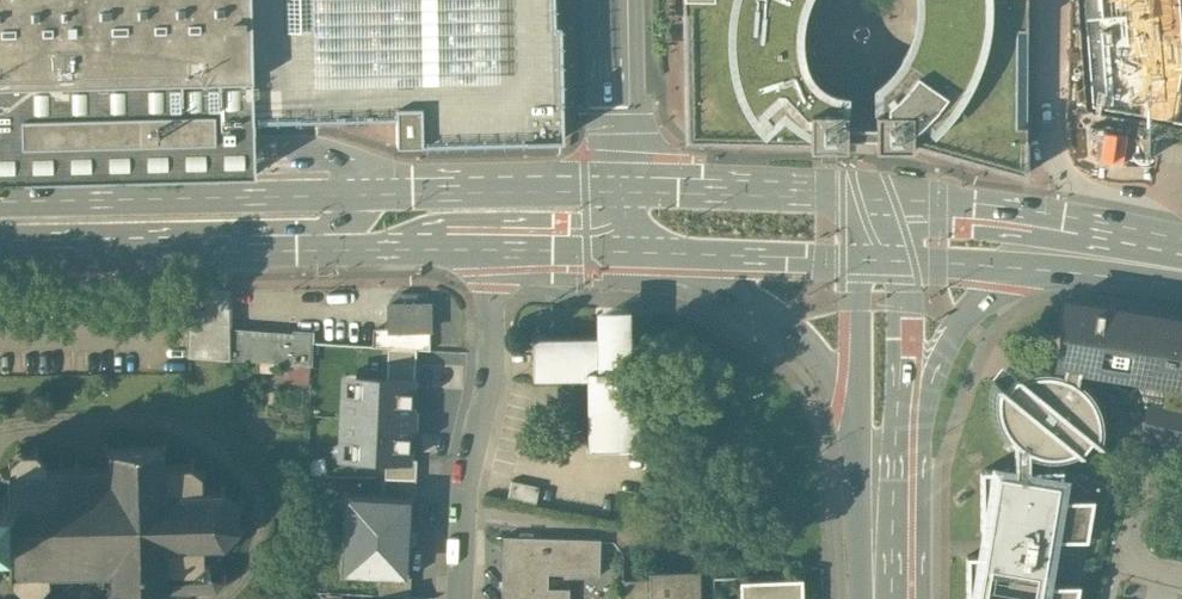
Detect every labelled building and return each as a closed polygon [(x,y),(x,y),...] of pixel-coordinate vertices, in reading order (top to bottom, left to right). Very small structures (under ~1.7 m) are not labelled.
[(255,174),(254,146),(253,118),(396,115),(396,142),(421,142),(422,142),(526,140),(526,139),(562,138),(561,102),(562,102),(560,23),(554,23),(554,0),(0,0),(0,180),(255,174)] [(685,139),(809,141),(808,143),(845,144),(845,133),(874,133),(874,121),(860,121),(846,121),(846,107),(843,107),(843,95),(833,93),(826,90),(822,88),(819,85),(815,83),(812,79),(808,75),(805,71),(803,66),(801,61),(800,56),(799,50),(797,41),(797,35),(797,29),(798,23),(798,18),(799,13),(801,6),(802,1),(802,0),(683,0),(685,139)] [(919,6),(918,12),(917,20),(915,28),(913,35),(909,44),(904,53),(899,62),(891,71),(883,79),(877,84),(877,107),(874,107),(874,121),(874,133),(874,144),(911,144),(911,141),(1026,173),(1026,123),(1025,123),(1026,92),(1026,0),(919,0),(919,6)] [(1174,0),(1090,0),(1091,8),(1081,8),(1083,46),(1176,42),(1174,0)] [(295,334),(227,330),(226,290),(194,291),(190,354),(310,363),(311,334),(295,333),(295,334)] [(428,302),(388,304),(389,329),(389,330),(428,329),(429,329),(428,302)] [(1065,303),(1056,361),(1064,363),(1080,365),(1165,379),(1181,381),(1181,321),(1065,303)] [(626,319),(599,318),(599,325),(598,325),(598,337),(625,337),(625,335),(627,335),(627,326),(626,326),(626,319)] [(428,329),(389,330),(389,329),(373,329),(373,347),(387,347),(416,348),(429,350),(428,329)] [(598,337),(534,338),(534,336),(532,336),(532,379),(534,379),(534,377),(587,377),(588,443),(586,444),(587,445),(639,444),(639,442),(637,442),(637,385),(639,385),(639,368),(628,368),(627,335),(625,335),(625,337),(598,337)] [(386,369),(416,370),(416,348),(387,347),(386,369)] [(1043,368),(1032,369),(1026,371),(1018,374),(1011,369),(1007,369),(1016,376),(1011,382),(1005,389),(993,378),(988,378),(995,384),(993,395),(993,402),(993,408),(994,412),(996,418),(997,422),(998,426),(1000,429),(1003,433),(1007,440),(1015,447),(1015,469),(981,470),(982,541),(987,540),(986,548),(985,555),(967,555),(967,598),(1077,598),(1080,584),(1049,584),(1048,554),(1047,554),(1049,540),(1087,540),(1094,499),(1063,499),(1063,469),(1049,469),(1049,464),(1049,459),(1055,459),(1064,458),(1070,457),(1079,453),(1085,458),(1090,458),(1081,451),(1091,438),(1104,449),(1109,449),(1102,443),(1103,437),(1104,431),(1103,416),(1102,411),(1100,405),(1098,400),(1094,394),(1089,388),(1084,383),(1078,378),(1080,365),(1064,363),(1063,370),(1053,368),(1043,368)] [(384,454),(412,456),(416,370),(386,369),(340,367),(339,453),(384,454)] [(1148,401),(1139,442),(1181,451),(1181,381),(1166,379),(1162,404),(1148,401)] [(2,542),(3,547),(0,547),(0,562),(2,562),(2,564),(1,564),(1,568),(10,568),(10,570),(12,569),(12,578),(15,578),(23,585),(20,590),(24,592),(26,587),(37,587),(39,592),(42,590),(40,585),(48,576),(51,576),(50,568),(79,567),(79,575),(83,575),(83,567),(103,566),(103,580),(101,582),(102,584),(105,581),(109,586),(107,589),(109,591),(114,586),(161,584),(168,590),(170,588),(214,587),(215,589),(217,588),(216,586),(222,581),(224,581),(224,578),(222,578),(222,569),(224,568),(223,566),(222,566),(215,563),(216,561),(214,560),(222,545),(226,544),(222,536),(235,523),(242,526),(244,523),(236,520),(236,502),(243,500),(241,496),(235,498),(222,489),(224,481),(220,480),(218,487),(203,487),(205,484),(200,481),(201,473),(204,470),(203,467),(199,470),(191,464),(192,458),(189,457),(187,463),(162,464),(161,448),(167,442),(164,439),(159,444),(112,446),(106,440),(103,443),(108,447),(102,451),(100,449),(99,450),(100,451),(100,465),(81,466),(81,458),(76,458),(76,466),(47,467),(47,459),(44,459),(36,451),(38,446),(35,444),(33,449),(23,450),(20,445),(17,447),(20,452),(11,460),(9,460),(10,467),(7,468),(7,469),(0,470),(0,474),(0,476),(0,492),(1,492),(1,497),(0,497),(0,542),(2,542)] [(381,497),(410,499),(412,456),(384,454),(381,497)] [(539,487),(511,480),(508,496),(536,502),(539,487)] [(381,497),(364,496),(363,511),(355,511),(352,562),(359,562),(358,573),(378,575),(410,576),(415,499),(410,499),(381,497)] [(515,536),(515,551),(516,551),(515,585),(502,584),(502,598),(546,598),(547,572),(598,573),(599,538),(515,536)] [(742,575),(743,598),(797,598),(796,574),(742,575)] [(409,595),(410,576),(378,575),(377,593),(409,595)] [(622,578),(621,598),(699,598),(699,594),(712,594),(712,575),(622,578)]
